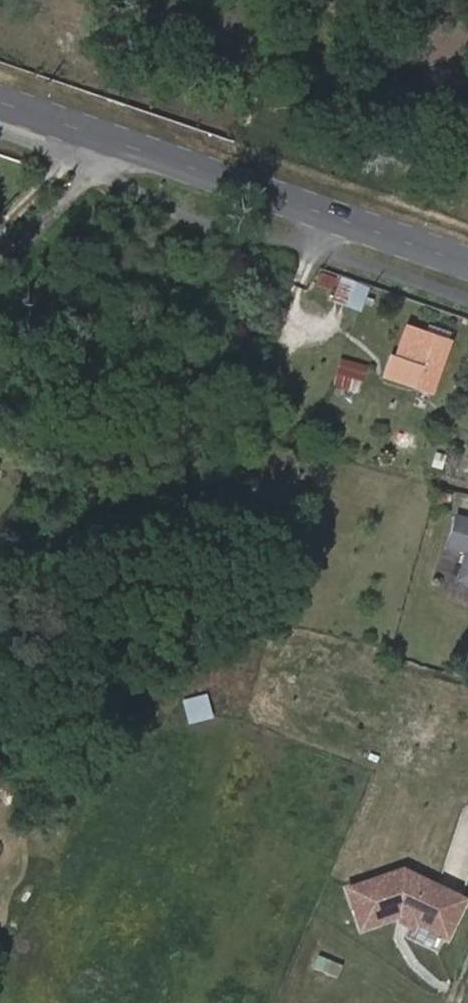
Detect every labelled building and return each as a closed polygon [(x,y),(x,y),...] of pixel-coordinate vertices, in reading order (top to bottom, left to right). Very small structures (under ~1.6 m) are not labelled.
[(415,389),(431,395),(448,346),(426,337),(427,334),(406,327),(395,358),(391,356),(383,377),(415,389)] [(340,359),(336,373),(362,381),(366,367),(340,359)] [(457,516),(448,547),(467,553),(459,581),(467,583),(467,520),(457,516)] [(189,719),(212,715),(209,693),(185,696),(189,719)] [(402,874),(349,893),(362,932),(401,918),(445,940),(464,901),(402,874)]
